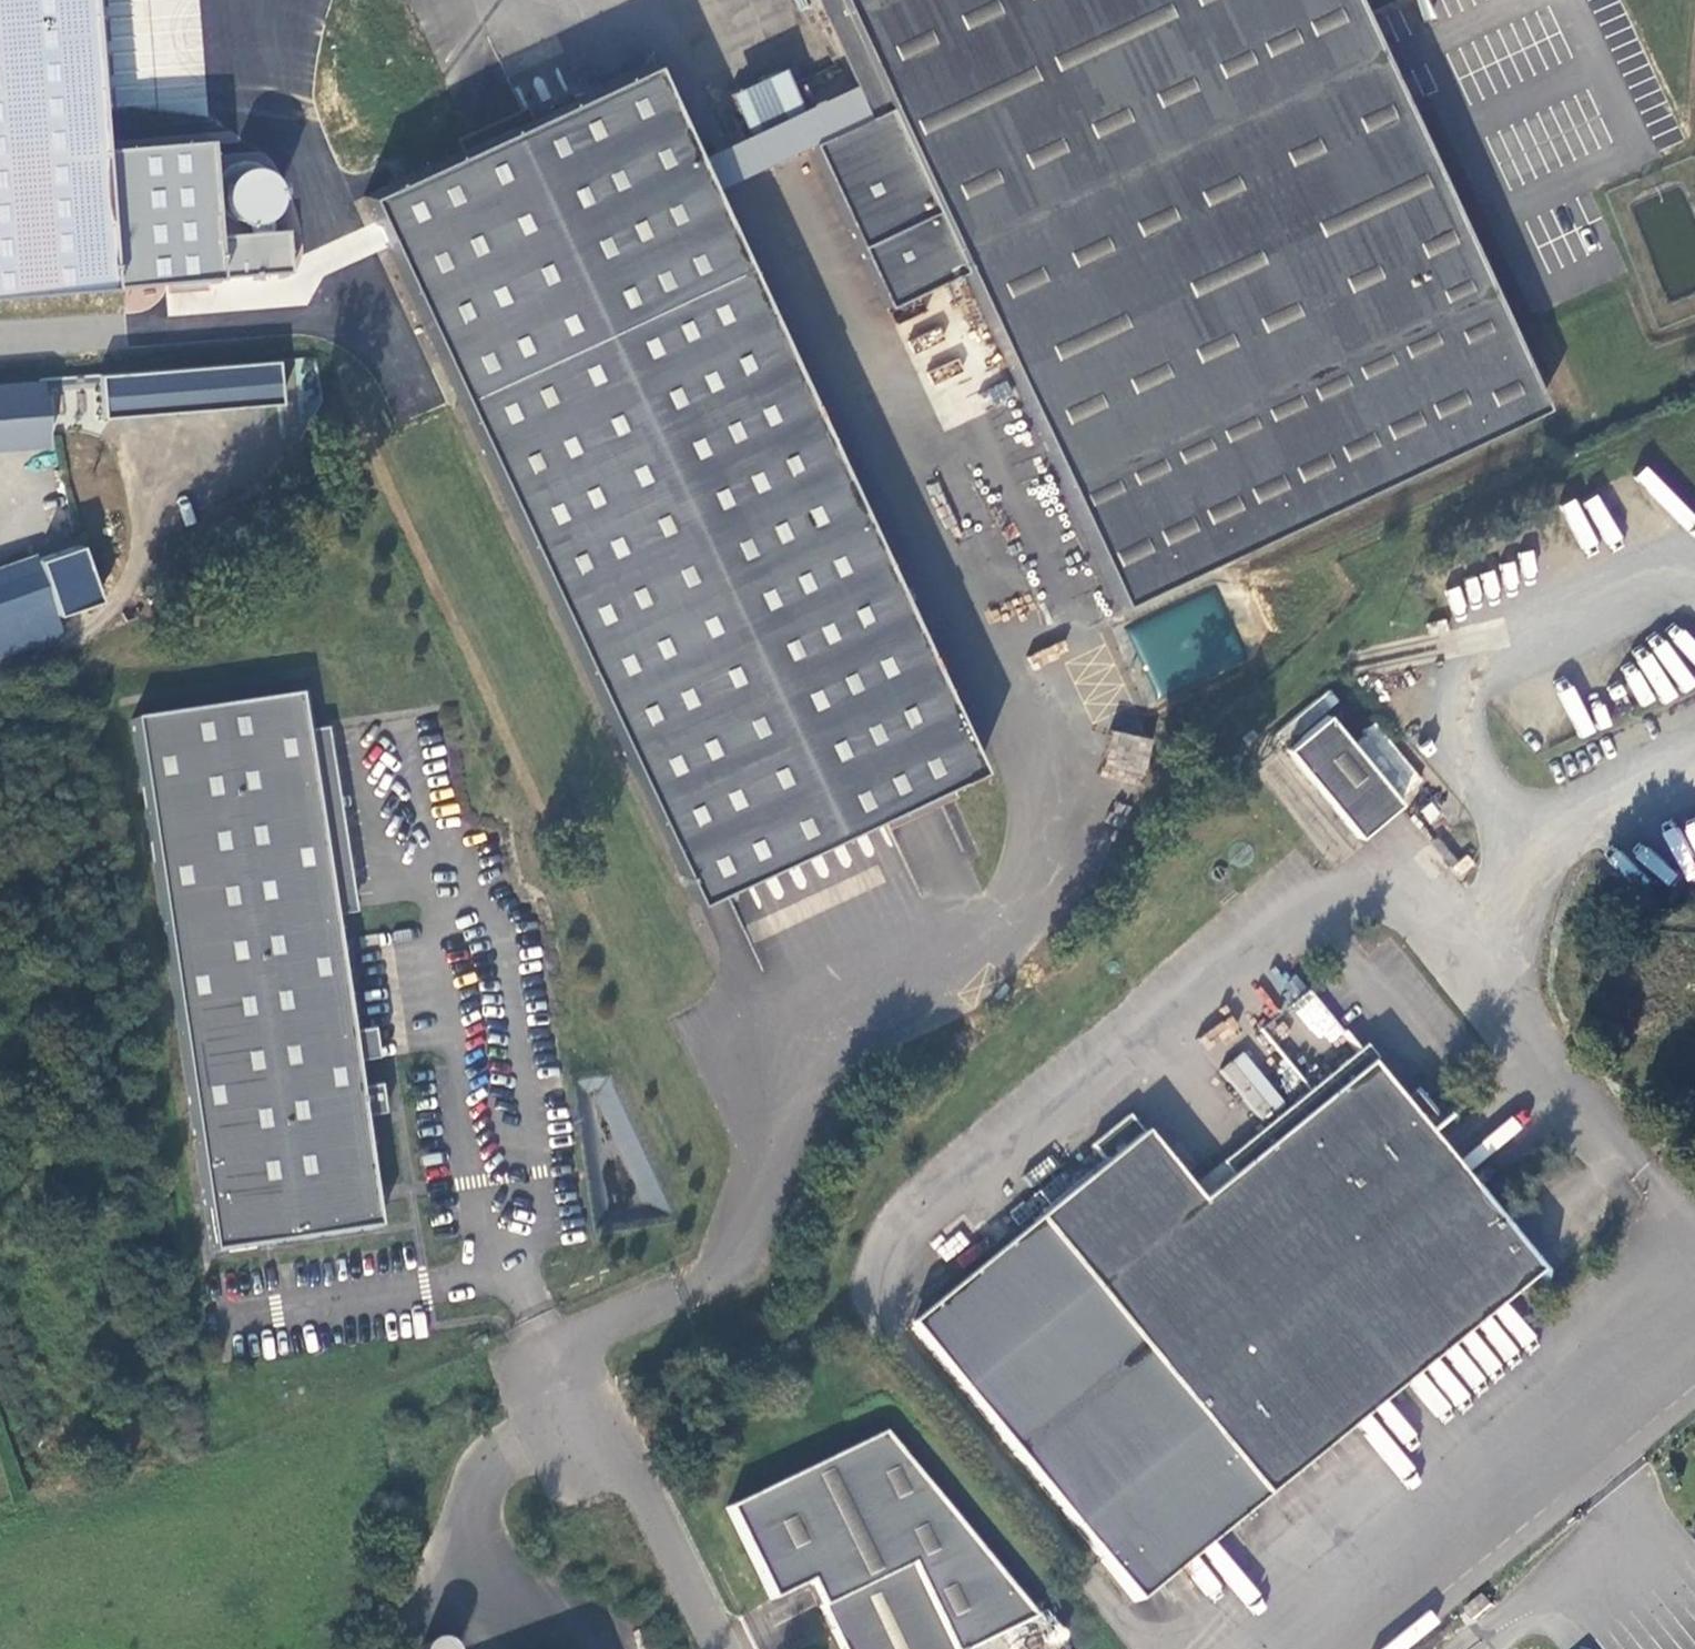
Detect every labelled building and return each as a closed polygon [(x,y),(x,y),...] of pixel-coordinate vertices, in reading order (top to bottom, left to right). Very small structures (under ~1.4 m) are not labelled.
[(962,267),(834,0),(810,0),(865,113),(806,142),(886,303),(962,267)] [(962,267),(1119,597),(1540,398),(1352,0),(834,0),(962,267)] [(645,62),(360,194),(688,901),(974,769),(645,62)] [(777,66),(724,91),(748,138),(800,113),(777,66)] [(93,373),(96,413),(274,401),(271,361),(93,373)] [(46,446),(41,383),(0,386),(0,450),(46,446)] [(1635,477),(1686,530),(1694,522),(1694,515),(1648,465),(1635,477)] [(34,559),(0,571),(0,657),(61,635),(34,559)] [(1214,598),(1133,637),(1162,697),(1243,657),(1214,598)] [(1647,705),(1657,696),(1666,706),(1694,679),(1694,643),(1676,623),(1620,676),(1647,705)] [(293,695),(128,720),(207,1252),(372,1228),(356,1119),(377,1116),(376,1085),(352,1089),(293,695)] [(1353,747),(1322,707),(1281,743),(1354,831),(1395,797),(1353,747)] [(1101,772),(1143,782),(1154,739),(1112,729),(1101,772)] [(1245,1051),(1222,1068),(1261,1122),(1288,1103),(1268,1075),(1264,1078),(1245,1051)] [(895,1322),(1122,1604),(1535,1272),(1423,1133),(1440,1119),(1436,1114),(1432,1117),(1407,1086),(1393,1097),(1363,1059),(1191,1197),(1121,1111),(1083,1142),(1097,1160),(895,1322)] [(481,1334),(469,1340),(472,1347),(484,1341),(481,1334)] [(1033,1618),(883,1433),(728,1507),(771,1598),(808,1581),(841,1648),(969,1648),(1033,1618)]
